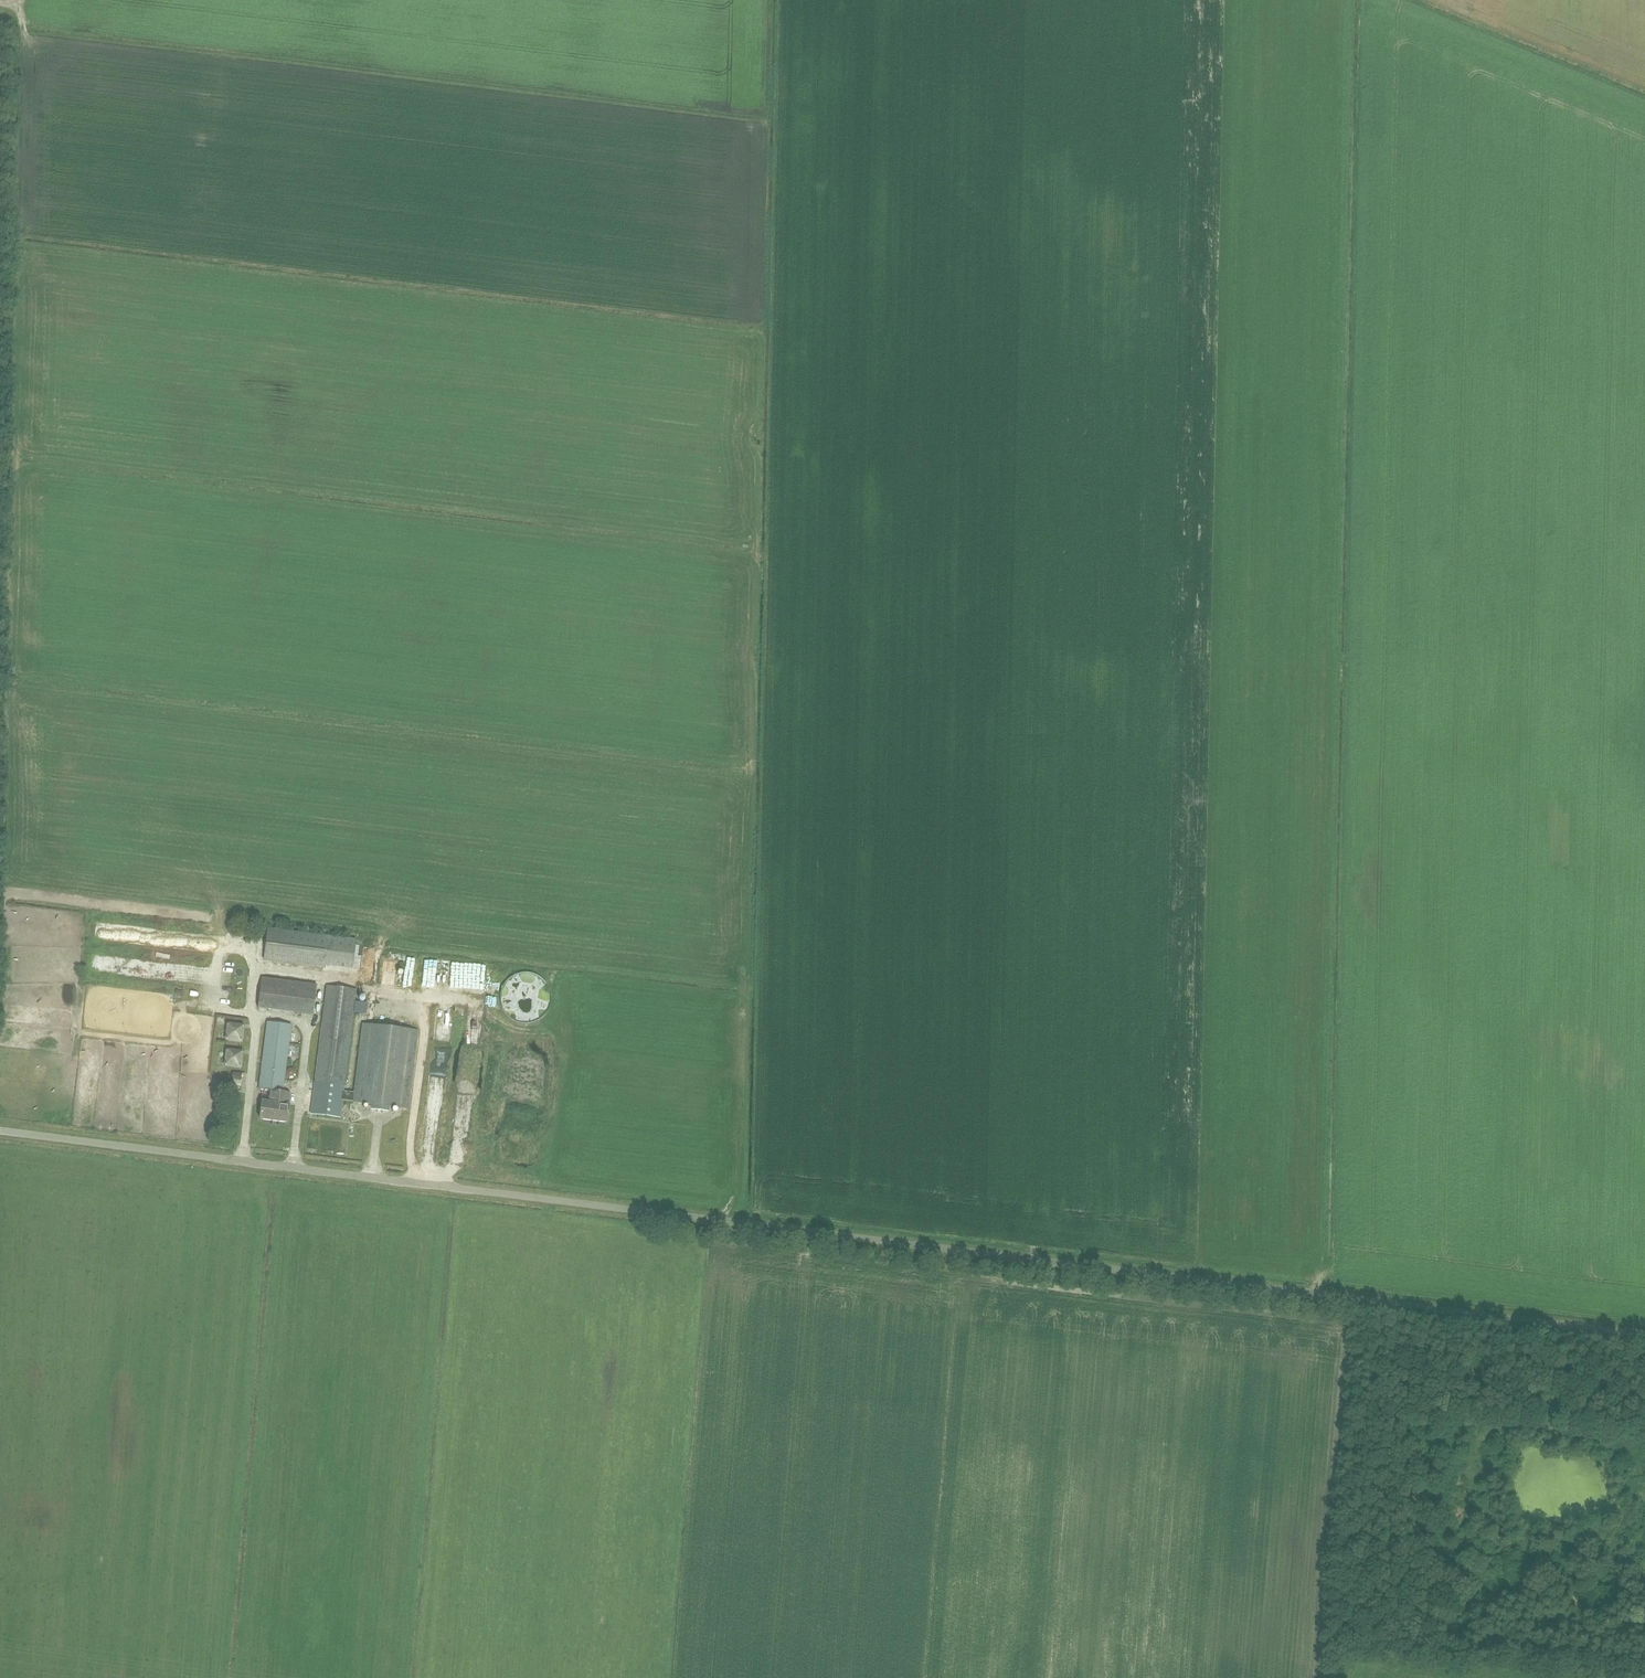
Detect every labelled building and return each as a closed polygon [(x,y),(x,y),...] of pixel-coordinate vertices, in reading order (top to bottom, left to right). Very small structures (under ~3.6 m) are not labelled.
[(352,968),(356,940),(268,929),(264,960),(323,968),(324,965),(352,968)] [(312,1015),(316,985),(262,978),(258,1008),(312,1015)] [(356,990),(328,986),(311,1113),(340,1117),(342,1100),(353,1102),(408,1109),(418,1031),(363,1024),(354,1092),(343,1091),(356,990)] [(511,1011),(516,1016),(527,1005),(521,1000),(511,1011)] [(288,1105),(290,1093),(283,1092),(291,1025),(267,1022),(259,1090),(270,1091),(268,1102),(262,1101),(260,1120),(287,1123),(289,1105),(288,1105)] [(241,1027),(228,1026),(228,1025),(227,1026),(228,1026),(227,1039),(226,1039),(226,1040),(227,1040),(227,1039),(240,1041),(241,1027),(242,1028),(242,1027),(241,1027)] [(240,1053),(227,1052),(227,1051),(227,1052),(226,1065),(225,1065),(225,1066),(226,1066),(226,1065),(239,1067),(240,1067),(239,1067),(240,1053),(241,1053),(240,1053)] [(241,1087),(242,1074),(233,1073),(232,1086),(241,1087)]
